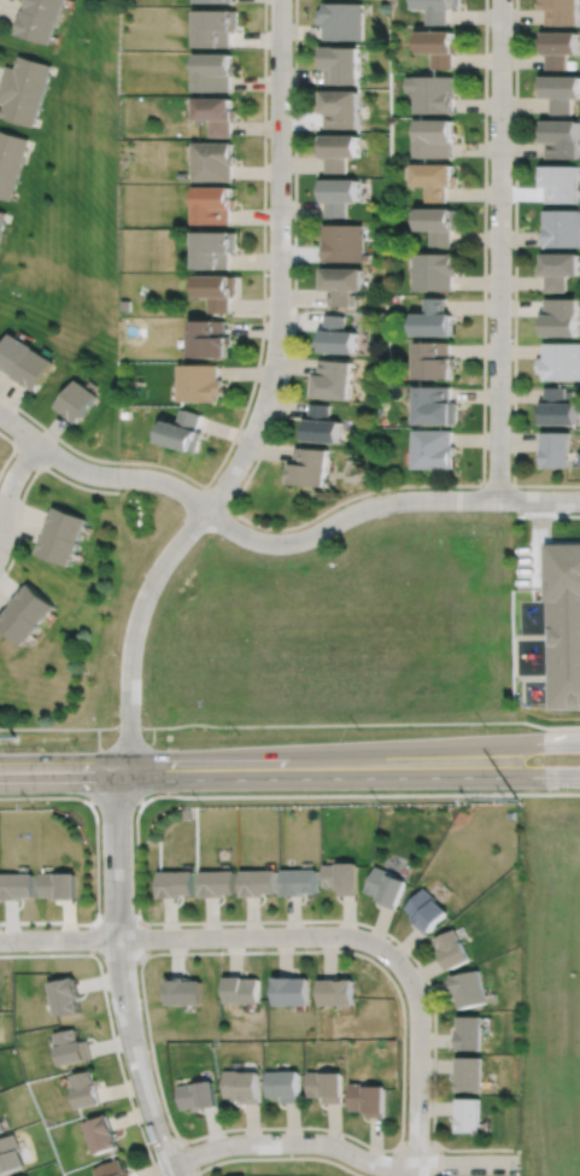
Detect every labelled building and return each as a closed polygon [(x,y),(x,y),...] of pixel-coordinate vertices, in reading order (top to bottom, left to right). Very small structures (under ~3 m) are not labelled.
[(28,10),(25,10),(18,35),(53,45),(60,22),(63,22),(69,0),(31,0),(28,10)] [(416,7),(428,7),(428,23),(449,24),(449,7),(455,7),(455,6),(459,6),(459,0),(416,0),(416,7)] [(541,7),(546,7),(546,24),(579,25),(579,0),(541,0),(541,7)] [(326,4),(326,11),(321,11),(321,23),(323,23),(323,37),(362,37),(362,4),(326,4)] [(200,11),(200,51),(224,51),(224,49),(234,49),(234,34),(238,34),(238,33),(240,33),(240,11),(200,11)] [(420,28),(420,52),(433,52),(433,69),(453,69),(453,52),(458,52),(458,41),(453,41),(453,28),(420,28)] [(544,28),(544,51),(546,51),(546,69),(567,69),(567,53),(579,53),(579,28),(544,28)] [(322,43),(322,57),(320,57),(320,66),(324,66),(324,83),(358,83),(358,43),(322,43)] [(17,69),(8,66),(0,94),(0,102),(5,104),(1,116),(34,125),(52,65),(20,55),(17,69)] [(201,55),(201,90),(232,90),(232,75),(238,74),(236,64),(234,64),(234,55),(201,55)] [(543,75),(540,75),(540,96),(551,96),(551,112),(572,112),(572,96),(579,96),(579,74),(543,72),(543,75)] [(409,75),(409,89),(416,89),(416,112),(455,113),(455,75),(409,75)] [(317,89),(317,111),(324,111),(324,128),(358,128),(358,88),(322,88),(322,89),(317,89)] [(201,94),(201,117),(213,117),(213,135),(234,135),(234,118),(236,118),(238,109),(234,107),(234,106),(232,106),(232,95),(201,94)] [(418,117),(417,156),(452,157),(453,117),(418,117)] [(544,117),(544,129),(543,129),(543,131),(540,131),(540,140),(546,140),(546,158),(578,158),(579,118),(544,117)] [(11,199),(30,138),(0,129),(0,196),(11,199)] [(322,133),(322,134),(318,134),(318,154),(324,154),(324,171),(345,171),(345,154),(357,154),(357,133),(322,133)] [(197,140),(197,180),(235,180),(235,164),(239,164),(239,154),(235,154),(235,140),(197,140)] [(415,162),(414,183),(427,183),(427,200),(447,200),(447,185),(458,185),(458,175),(453,175),(453,162),(415,162)] [(539,164),(539,186),(545,186),(545,201),(579,201),(579,163),(544,163),(544,165),(539,164)] [(321,177),(321,189),(318,189),(318,199),(324,199),(324,216),(345,216),(345,200),(357,200),(357,177),(321,177)] [(201,185),(200,223),(233,223),(233,206),(239,206),(239,195),(235,195),(235,185),(201,185)] [(418,206),(418,229),(432,229),(432,245),(452,245),(452,228),(458,228),(458,209),(453,209),(453,206),(418,206)] [(544,246),(579,246),(579,209),(544,209),(544,246)] [(322,223),(322,261),(361,261),(368,261),(368,253),(361,253),(361,223),(322,223)] [(200,229),(200,268),(233,268),(233,251),(240,251),(240,230),(235,230),(235,229),(200,229)] [(415,252),(415,289),(453,291),(453,275),(458,275),(458,259),(453,259),(453,252),(415,252)] [(544,252),(544,263),(541,263),(541,264),(540,264),(540,274),(545,274),(545,291),(566,291),(566,274),(579,274),(579,252),(544,252)] [(321,267),(321,279),(318,279),(318,288),(329,289),(328,305),(353,305),(353,293),(348,293),(348,288),(359,288),(361,267),(321,267)] [(200,274),(200,296),(212,296),(212,312),(233,312),(233,296),(239,296),(239,275),(235,275),(235,274),(200,274)] [(427,297),(426,312),(415,312),(415,334),(452,334),(452,312),(446,312),(446,297),(427,297)] [(545,298),(545,312),(544,312),(544,334),(578,335),(578,298),(545,298)] [(324,314),(323,329),(321,328),(318,351),(356,352),(357,330),(344,330),(345,315),(324,314)] [(195,320),(195,357),(230,357),(230,346),(234,346),(234,335),(228,335),(228,318),(195,320)] [(0,352),(0,364),(16,374),(14,375),(36,390),(54,361),(34,347),(35,345),(13,332),(0,352)] [(416,341),(416,378),(452,379),(452,368),(457,368),(457,357),(451,357),(451,341),(416,341)] [(544,357),(538,357),(538,371),(543,371),(543,379),(579,379),(579,343),(544,343),(544,357)] [(318,359),(317,374),(310,374),(309,396),(348,398),(351,361),(318,359)] [(183,364),(183,400),(221,400),(221,394),(225,394),(225,379),(221,379),(221,364),(183,364)] [(77,379),(57,406),(78,422),(99,394),(77,379)] [(416,386),(416,423),(457,423),(458,402),(451,402),(451,386),(416,386)] [(545,387),(545,402),(543,402),(543,423),(576,423),(576,402),(564,402),(564,386),(545,387)] [(310,403),(309,419),(305,419),(303,440),(339,443),(341,421),(328,420),(329,404),(310,403)] [(186,409),(181,423),(170,420),(163,440),(195,451),(195,450),(200,451),(206,431),(200,429),(205,415),(186,409)] [(414,429),(414,468),(452,468),(452,455),(456,455),(457,445),(452,445),(452,429),(414,429)] [(543,432),(543,467),(569,467),(569,432),(543,432)] [(295,446),(294,463),(289,463),(288,482),(324,486),(328,450),(295,446)] [(55,507),(46,531),(48,531),(39,554),(70,567),(81,543),(78,542),(88,519),(55,507)] [(551,589),(552,706),(552,710),(579,710),(579,545),(550,545),(551,589)] [(23,645),(41,626),(40,625),(55,607),(30,584),(13,604),(14,605),(0,621),(0,626),(23,645)] [(326,866),(327,889),(338,888),(338,894),(357,893),(355,865),(326,866)] [(375,867),(370,882),(368,880),(365,889),(377,894),(377,896),(379,896),(377,901),(396,907),(405,880),(389,876),(391,873),(375,867)] [(244,872),(245,900),(268,899),(268,896),(279,896),(277,871),(244,872)] [(285,872),(285,899),(304,899),(304,895),(320,895),(318,871),(285,872)] [(203,872),(203,900),(221,900),(221,896),(238,896),(236,872),(203,872)] [(42,874),(42,899),(53,899),(53,902),(77,902),(76,873),(42,874)] [(162,873),(162,900),(184,900),(184,897),(195,897),(195,873),(162,873)] [(0,876),(1,902),(19,902),(19,901),(24,901),(24,899),(35,899),(35,876),(0,876)] [(423,885),(405,905),(412,911),(410,913),(415,918),(412,920),(427,932),(447,909),(435,897),(435,896),(423,885)] [(434,935),(440,948),(439,948),(449,967),(470,958),(461,938),(459,938),(453,926),(434,935)] [(451,972),(456,997),(458,997),(461,1007),(486,1001),(479,966),(451,972)] [(273,975),(273,1002),(307,1002),(307,975),(292,976),(292,973),(273,975)] [(49,979),(57,1014),(80,1010),(77,999),(80,999),(76,975),(49,979)] [(169,976),(169,1002),(203,1002),(203,977),(192,978),(192,975),(169,976)] [(227,975),(227,1000),(258,1000),(258,976),(241,976),(241,975),(227,975)] [(318,977),(318,1002),(353,1002),(353,977),(346,977),(346,975),(336,975),(336,977),(318,977)] [(458,1013),(458,1028),(457,1028),(457,1048),(481,1048),(481,1013),(458,1013)] [(54,1031),(58,1045),(55,1045),(60,1064),(92,1057),(88,1038),(83,1040),(83,1038),(78,1040),(76,1026),(54,1031)] [(457,1054),(456,1089),(481,1089),(482,1055),(457,1054)] [(71,1073),(78,1107),(101,1102),(98,1084),(99,1084),(98,1078),(94,1078),(93,1069),(71,1073)] [(227,1069),(227,1095),(234,1095),(234,1099),(240,1099),(240,1102),(259,1101),(258,1070),(241,1070),(241,1069),(227,1069)] [(266,1070),(266,1095),(275,1094),(276,1098),(281,1098),(281,1101),(300,1100),(299,1069),(280,1069),(280,1070),(266,1070)] [(309,1070),(309,1095),(322,1095),(322,1101),(340,1101),(340,1070),(309,1070)] [(181,1084),(184,1107),(195,1106),(197,1110),(204,1108),(203,1107),(219,1104),(216,1078),(181,1084)] [(350,1082),(350,1108),(363,1108),(363,1110),(365,1110),(365,1116),(383,1116),(383,1084),(367,1083),(367,1082),(350,1082)] [(456,1096),(456,1130),(479,1131),(480,1096),(456,1096)] [(84,1122),(95,1153),(119,1145),(109,1113),(84,1122)] [(27,1165),(20,1148),(22,1148),(16,1133),(0,1139),(0,1175),(27,1165)] [(97,1175),(130,1175),(128,1169),(125,1170),(121,1158),(94,1168),(97,1175)]
